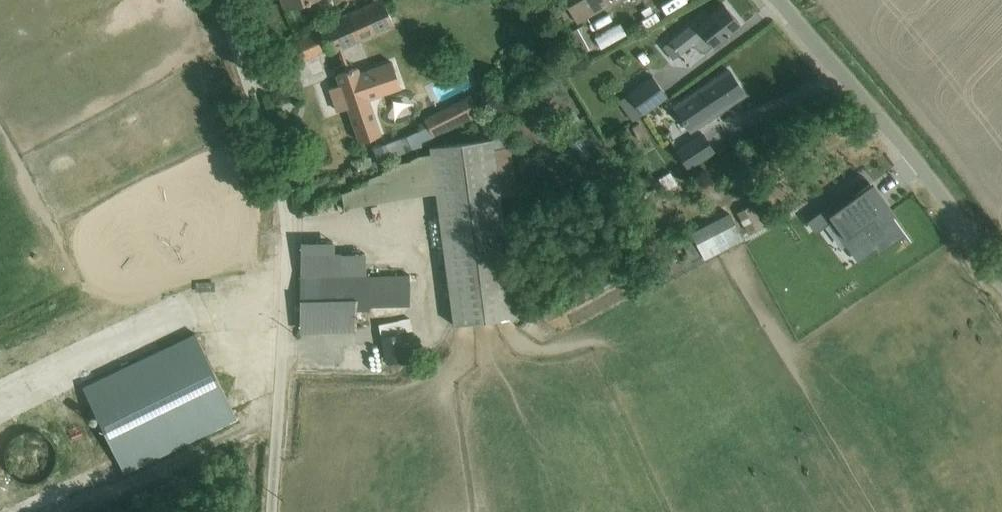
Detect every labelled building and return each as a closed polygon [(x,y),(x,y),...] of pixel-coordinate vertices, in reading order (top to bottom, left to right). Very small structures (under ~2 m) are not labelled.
[(284,11),(316,0),(280,0),(284,11)] [(288,40),(297,63),(328,50),(330,54),(394,27),(382,0),(377,0),(335,18),(337,22),(318,30),(317,27),(288,40)] [(577,23),(577,24),(611,5),(608,0),(564,0),(577,23)] [(553,5),(548,7),(557,23),(561,21),(569,16),(560,1),(553,5)] [(694,23),(663,48),(673,61),(681,55),(693,45),(699,53),(706,53),(713,47),(740,25),(724,6),(697,27),(694,23)] [(339,86),(329,90),(338,113),(346,110),(359,143),(375,137),(379,147),(373,149),(378,160),(400,152),(381,100),(371,104),(357,67),(335,75),(339,86)] [(728,70),(673,108),(689,133),(745,95),(728,70)] [(652,76),(618,101),(632,122),(667,96),(657,82),(652,76)] [(428,127),(408,136),(413,149),(479,115),(470,96),(424,119),(428,127)] [(641,123),(631,128),(639,142),(640,141),(649,136),(641,123)] [(693,140),(676,150),(689,170),(715,154),(715,153),(703,134),(693,140)] [(501,198),(494,149),(493,139),(429,148),(430,154),(416,156),(341,195),(344,209),(426,195),(436,194),(453,327),(456,326),(460,326),(517,318),(504,219),(501,198)] [(581,139),(570,147),(580,161),(591,153),(581,139)] [(494,149),(501,198),(509,197),(517,196),(510,147),(505,148),(494,149)] [(850,190),(807,222),(816,234),(830,224),(856,260),(877,245),(881,250),(903,234),(905,237),(909,243),(911,242),(892,216),(895,214),(872,183),(870,185),(854,196),(850,190)] [(752,206),(737,214),(747,232),(762,224),(752,206)] [(692,235),(680,241),(690,261),(702,254),(705,260),(744,240),(741,235),(729,213),(691,233),(692,235)] [(877,245),(856,260),(858,264),(876,251),(880,255),(905,237),(903,234),(881,250),(877,245)] [(335,254),(335,243),(302,243),(301,243),(300,279),(367,277),(366,253),(335,254)] [(367,277),(300,279),(300,330),(357,331),(356,312),(369,311),(369,305),(410,305),(410,275),(367,277)] [(410,318),(379,324),(385,364),(405,359),(400,333),(412,331),(410,318)] [(195,335),(83,389),(124,473),(236,419),(195,335)]
